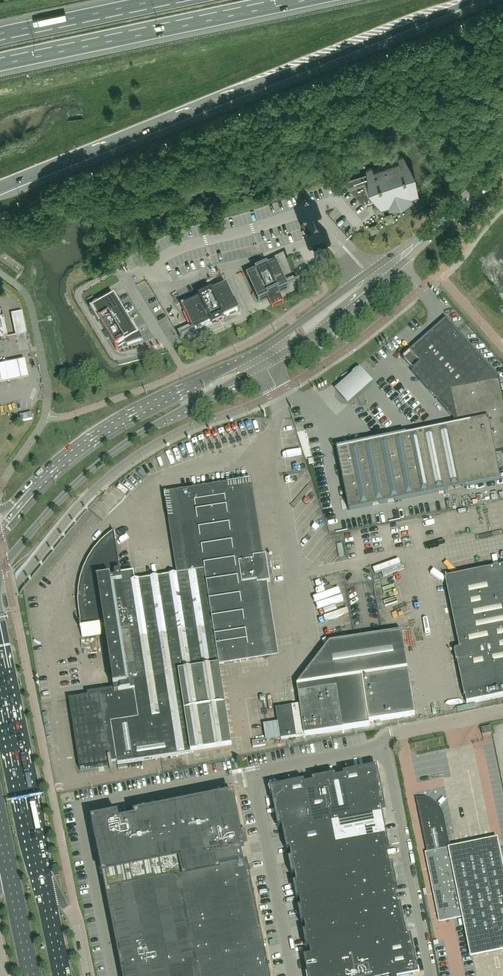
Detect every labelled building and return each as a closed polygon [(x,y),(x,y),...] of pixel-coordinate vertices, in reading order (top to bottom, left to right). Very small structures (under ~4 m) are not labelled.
[(367,172),(343,181),(348,186),(363,203),(367,202),(368,205),(373,203),(372,200),(374,199),(382,211),(388,209),(389,211),(402,207),(415,201),(414,199),(419,197),(416,173),(403,154),(365,168),(367,172)] [(268,298),(268,299),(280,294),(279,292),(287,288),(277,266),(269,269),(268,268),(266,269),(267,269),(258,273),(258,272),(256,273),(257,274),(249,277),(249,276),(247,277),(248,279),(249,278),(259,301),(258,301),(259,303),(261,302),(260,301),(268,298)] [(213,324),(216,322),(217,323),(219,321),(223,319),(222,319),(238,311),(238,312),(240,312),(239,310),(236,304),(236,303),(236,302),(234,302),(228,288),(227,286),(225,287),(226,288),(212,295),(211,294),(201,299),(183,308),(194,332),(200,329),(200,330),(203,329),(202,328),(212,323),(213,324)] [(108,301),(106,303),(103,305),(92,311),(93,312),(92,313),(95,318),(96,317),(101,325),(106,333),(104,334),(107,340),(109,339),(110,339),(116,350),(115,350),(116,352),(119,350),(124,346),(124,347),(126,346),(126,345),(139,338),(133,329),(134,329),(133,327),(115,297),(114,298),(113,298),(113,299),(112,299),(111,299),(111,300),(108,301)] [(27,337),(22,315),(17,316),(11,317),(16,339),(22,338),(27,337)] [(4,318),(0,319),(0,340),(8,339),(4,318)] [(349,510),(501,480),(495,451),(502,449),(502,416),(496,381),(445,323),(403,360),(456,420),(458,426),(337,450),(349,510)] [(29,384),(26,365),(0,371),(0,390),(29,384)] [(358,371),(332,394),(334,396),(343,405),(347,410),(372,387),(368,382),(360,373),(358,371)] [(32,414),(20,416),(21,422),(33,419),(32,414)] [(99,696),(70,700),(80,770),(98,767),(104,766),(110,765),(110,769),(113,769),(112,763),(118,762),(118,764),(150,759),(161,758),(232,747),(220,667),(220,666),(219,657),(233,655),(233,658),(242,657),(241,654),(268,650),(268,648),(266,640),(258,586),(258,583),(268,581),(270,581),(269,575),(271,575),(272,573),(271,567),(269,566),(268,566),(266,557),(254,559),(247,514),(243,483),(199,489),(199,487),(194,488),(194,490),(175,493),(186,571),(187,574),(135,582),(135,578),(134,573),(123,574),(117,575),(116,573),(117,573),(120,570),(114,532),(114,534),(115,538),(110,541),(103,547),(96,555),(91,563),(87,572),(84,582),(82,592),(82,594),(81,594),(81,599),(82,599),(82,601),(83,611),(85,629),(86,629),(105,626),(107,635),(108,644),(109,652),(109,653),(110,653),(111,661),(111,662),(112,670),(112,671),(114,679),(113,679),(114,680),(115,690),(104,692),(98,693),(99,696)] [(447,579),(446,579),(447,581),(446,581),(448,590),(449,590),(451,604),(453,614),(461,650),(456,651),(454,653),(456,662),(458,663),(459,663),(466,699),(467,705),(502,697),(502,567),(447,579)] [(83,633),(83,641),(102,640),(102,632),(83,633)] [(415,716),(408,671),(363,677),(364,685),(299,695),(301,706),(277,709),(281,739),(370,726),(369,723),(415,716)] [(493,734),(491,727),(482,729),(483,736),(493,734)] [(378,773),(373,774),(373,770),(343,776),(344,779),(336,781),(335,777),(313,782),(313,785),(305,787),(305,783),(275,789),(276,793),(271,794),(274,807),(278,806),(280,814),(275,815),(278,830),(283,829),(285,836),(284,837),(287,853),(291,852),(292,860),(289,861),(292,877),(296,877),(297,885),(294,885),(297,902),(301,901),(302,909),(298,910),(302,926),(306,925),(307,933),(303,934),(307,950),(310,950),(312,958),(304,959),(308,975),(414,975),(413,973),(418,972),(411,938),(407,938),(401,906),(397,907),(394,891),(398,890),(393,866),(389,867),(386,850),(390,849),(381,809),(385,808),(382,793),(378,794),(376,786),(381,785),(378,773)] [(92,822),(94,834),(97,834),(98,837),(95,838),(98,853),(101,853),(102,857),(99,857),(101,865),(104,865),(106,876),(103,877),(105,885),(108,884),(110,896),(107,897),(108,904),(112,904),(115,919),(112,920),(114,932),(117,931),(121,951),(118,951),(123,975),(126,974),(126,975),(270,975),(248,864),(244,864),(241,851),(245,850),(234,797),(135,817),(135,821),(120,824),(119,817),(92,822)] [(498,839),(451,848),(448,849),(442,818),(441,814),(439,810),(436,807),(433,805),(430,803),(426,802),(422,801),(418,801),(417,798),(428,853),(426,853),(440,923),(463,919),(471,959),(502,952),(502,861),(498,839)]
